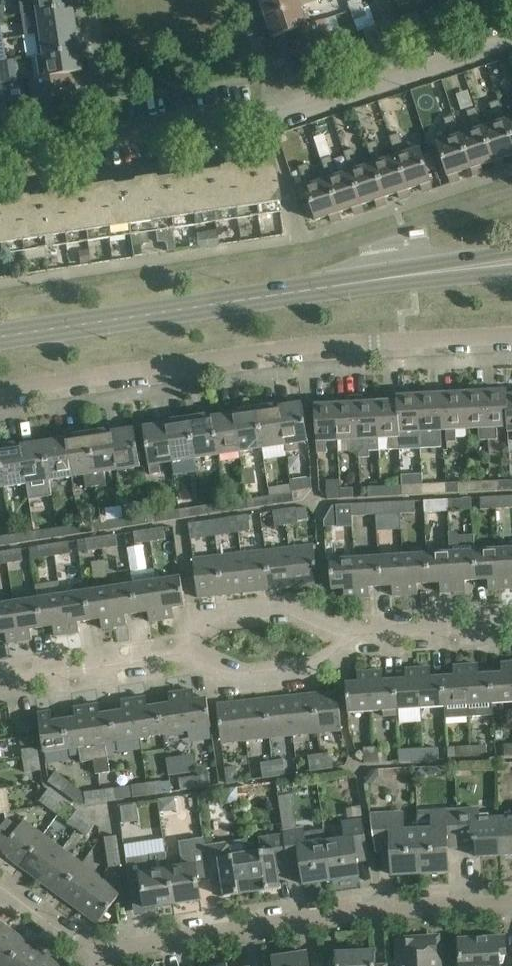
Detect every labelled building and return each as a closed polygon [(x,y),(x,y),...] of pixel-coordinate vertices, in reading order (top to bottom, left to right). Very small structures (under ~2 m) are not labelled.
[(72,0),(20,0),(22,14),(37,12),(73,7),(72,0)] [(266,17),(300,6),(298,0),(260,0),(266,17)] [(351,11),(363,6),(361,0),(354,0),(348,2),(351,11)] [(300,6),(266,17),(273,38),(311,25),(311,24),(307,14),(304,16),(300,6)] [(363,6),(351,11),(354,20),(367,16),(363,6)] [(37,34),(76,28),(73,7),(37,12),(39,23),(35,23),(37,34)] [(282,35),(289,55),(331,41),(324,19),(311,24),(311,25),(273,38),(282,35)] [(425,33),(422,24),(409,28),(412,37),(425,33)] [(80,49),(76,28),(37,34),(38,44),(42,44),(44,54),(79,49),(80,49)] [(338,61),(331,41),(289,55),(296,75),(338,61)] [(373,50),(370,41),(357,45),(360,54),(373,50)] [(80,49),(79,49),(44,54),(31,56),(34,77),(43,76),(43,77),(73,72),(73,73),(83,71),(80,49)] [(32,100),(76,94),(73,73),(83,72),(83,71),(73,73),(73,72),(43,77),(43,76),(34,77),(29,78),(32,100)] [(76,94),(32,100),(35,122),(79,115),(76,94)] [(476,108),(493,161),(496,168),(501,167),(500,165),(505,163),(503,158),(511,155),(511,141),(505,120),(498,100),(489,103),(495,123),(482,127),(476,108)] [(493,161),(476,108),(466,111),(473,130),(460,135),(453,115),(473,176),(478,174),(477,173),(482,171),(480,166),(493,161)] [(473,176),(453,115),(443,119),(450,138),(436,142),(444,165),(450,183),(455,182),(454,180),(460,178),(458,173),(470,169),(473,176)] [(13,116),(0,118),(0,119),(1,127),(14,125),(13,116)] [(399,133),(389,136),(410,197),(408,190),(421,186),(422,191),(427,189),(428,191),(433,189),(430,182),(431,182),(419,148),(405,152),(399,133)] [(410,197),(389,136),(389,137),(396,156),(383,160),(376,141),(367,144),(387,205),(385,198),(397,194),(399,199),(404,197),(405,199),(410,197)] [(344,152),(350,171),(364,212),(362,205),(375,201),(377,206),(382,204),(382,206),(387,205),(367,144),(373,163),(360,168),(354,148),(344,152)] [(359,214),(364,212),(350,171),(337,175),(331,156),(321,159),(327,178),(341,220),(342,220),(339,213),(352,209),(354,214),(359,212),(359,214)] [(238,164),(228,165),(236,219),(279,212),(271,159),(261,160),(258,163),(253,164),(252,158),(245,159),(246,165),(241,166),(238,164)] [(337,221),(341,220),(327,178),(314,183),(308,164),(298,167),(305,186),(304,186),(316,221),(329,216),(331,221),(336,220),(337,221)] [(185,172),(193,225),(236,219),(228,165),(218,167),(215,170),(210,170),(209,165),(202,166),(203,172),(198,172),(195,170),(185,172)] [(193,225),(185,172),(175,173),(173,176),(168,177),(167,171),(160,172),(161,178),(155,179),(152,176),(142,178),(150,232),(155,231),(156,242),(162,241),(165,244),(166,251),(175,250),(173,228),(193,225)] [(148,243),(146,232),(150,232),(142,178),(132,179),(130,183),(125,183),(124,178),(117,179),(118,184),(113,185),(109,183),(100,184),(108,238),(129,235),(132,256),(141,255),(140,247),(142,244),(148,243)] [(108,238),(100,184),(90,186),(87,189),(82,190),(81,184),(74,185),(75,191),(70,192),(67,189),(57,191),(65,245),(108,238)] [(65,245),(57,191),(47,192),(45,196),(40,196),(39,190),(32,192),(32,197),(27,198),(24,196),(14,197),(23,251),(65,245)] [(23,251),(14,197),(4,199),(2,202),(0,202),(0,255),(23,251)] [(79,251),(81,264),(89,263),(87,250),(79,251)] [(509,426),(507,395),(507,391),(486,392),(489,438),(499,438),(499,426),(509,426)] [(489,438),(486,392),(466,393),(468,428),(480,427),(480,439),(489,438)] [(468,428),(466,393),(444,394),(446,441),(457,440),(457,428),(468,428)] [(419,395),(422,448),(441,447),(439,394),(419,395)] [(398,396),(401,449),(422,448),(419,395),(398,396)] [(360,451),(357,396),(349,396),(349,403),(336,404),(338,441),(349,440),(349,451),(360,451)] [(357,396),(360,451),(360,458),(370,457),(369,451),(379,450),(379,438),(380,438),(378,402),(363,403),(363,396),(357,396)] [(390,401),(378,402),(380,438),(390,438),(391,449),(401,449),(398,396),(390,397),(390,401)] [(300,445),(300,443),(308,442),(302,404),(278,407),(279,410),(285,445),(286,452),(296,450),(300,445)] [(338,441),(336,404),(314,405),(317,453),(328,453),(327,441),(338,441)] [(263,449),(285,445),(279,410),(275,411),(274,406),(256,408),(263,449)] [(235,416),(240,452),(263,449),(256,408),(238,411),(239,416),(235,416)] [(211,420),(217,456),(240,452),(235,416),(234,414),(211,417),(211,420)] [(195,459),(217,456),(211,420),(207,421),(206,416),(189,418),(195,459)] [(167,427),(173,462),(195,459),(189,418),(170,421),(171,426),(167,427)] [(149,466),(160,464),(173,462),(167,427),(167,424),(143,428),(149,466)] [(111,435),(116,470),(140,466),(134,429),(111,432),(111,435)] [(89,433),(97,486),(106,485),(104,472),(116,470),(111,435),(107,436),(106,431),(89,433)] [(71,441),(67,442),(72,477),(84,475),(86,488),(97,486),(89,433),(70,436),(71,441)] [(44,442),(50,480),(72,477),(67,442),(66,439),(44,442)] [(29,499),(52,496),(50,480),(44,442),(20,446),(21,449),(27,484),(29,499)] [(27,484),(21,449),(17,449),(16,444),(0,447),(0,454),(5,487),(27,484)] [(161,474),(160,464),(149,466),(150,475),(161,474)] [(292,493),(294,502),(302,501),(312,490),(311,476),(290,479),(292,493)] [(328,501),(341,500),(341,490),(340,481),(327,481),(328,501)] [(498,482),(499,491),(511,491),(511,481),(498,482)] [(471,483),(472,493),(484,492),(484,482),(471,483)] [(458,494),(472,493),(471,483),(458,483),(458,494)] [(424,485),(425,495),(446,494),(445,484),(436,485),(424,485)] [(410,496),(425,495),(424,485),(409,486),(410,496)] [(382,487),(383,498),(402,497),(402,486),(382,487)] [(383,498),(382,487),(369,488),(370,498),(383,498)] [(353,489),(341,490),(341,500),(354,499),(353,489)] [(270,496),(271,506),(294,502),(292,493),(270,496)] [(249,509),(271,506),(270,496),(247,499),(249,509)] [(495,497),(496,509),(511,508),(511,496),(495,497)] [(481,510),(496,509),(495,497),(480,498),(481,510)] [(226,512),(249,509),(247,499),(225,503),(226,512)] [(462,499),(447,500),(447,512),(463,511),(462,499)] [(447,512),(447,500),(424,501),(425,513),(447,512)] [(415,501),(399,502),(400,515),(415,514),(415,501)] [(400,515),(399,502),(384,503),(385,515),(400,515)] [(203,516),(226,512),(225,503),(202,506),(203,516)] [(375,503),(351,505),(352,517),(376,516),(375,503)] [(351,505),(337,506),(333,506),(324,521),(324,527),(352,525),(352,517),(351,505)] [(182,519),(203,516),(202,506),(180,509),(182,519)] [(158,522),(182,519),(180,509),(157,513),(158,522)] [(285,512),(286,525),(298,523),(296,511),(285,512)] [(275,526),(286,525),(285,512),(273,514),(275,526)] [(148,514),(124,518),(126,528),(149,524),(148,514)] [(248,517),(237,519),(239,532),(250,530),(248,517)] [(102,521),(103,531),(126,528),(124,518),(102,521)] [(239,532),(237,519),(231,520),(233,533),(239,532)] [(80,534),(103,531),(102,521),(79,525),(80,534)] [(202,537),(201,524),(188,526),(190,539),(202,537)] [(57,528),(58,538),(80,534),(79,525),(57,528)] [(58,538),(57,528),(34,532),(36,541),(58,538)] [(164,529),(149,531),(150,541),(165,539),(164,529)] [(135,543),(150,541),(149,531),(134,533),(135,543)] [(34,532),(12,535),(14,544),(36,541),(34,532)] [(450,552),(453,592),(465,592),(465,581),(477,580),(475,551),(474,535),(459,536),(454,532),(449,532),(450,552)] [(0,537),(0,547),(14,544),(12,535),(0,537)] [(102,541),(103,549),(118,547),(116,536),(101,538),(102,541)] [(103,549),(102,541),(101,538),(86,540),(88,551),(103,549)] [(69,543),(54,545),(55,556),(70,554),(69,543)] [(55,556),(54,545),(30,548),(31,559),(55,556)] [(313,545),(289,548),(293,587),(316,584),(317,586),(318,586),(313,545)] [(293,587),(289,548),(265,551),(270,590),(293,587)] [(499,549),(502,589),(511,589),(511,548),(499,549)] [(502,589),(499,549),(475,551),(477,580),(488,580),(488,590),(502,589)] [(20,550),(6,552),(8,563),(22,561),(20,550)] [(270,590),(265,551),(241,553),(246,592),(270,590)] [(450,552),(427,554),(429,583),(440,583),(440,593),(453,592),(450,552)] [(241,553),(217,556),(222,595),(246,592),(241,553)] [(429,583),(427,554),(403,555),(406,595),(418,594),(417,584),(429,583)] [(406,595),(403,555),(379,557),(381,586),(392,586),(392,596),(406,595)] [(222,595),(217,556),(193,559),(198,598),(222,595)] [(379,557),(355,558),(358,598),(370,597),(369,587),(381,586),(379,557)] [(358,598),(355,558),(330,560),(332,590),(344,589),(345,599),(358,598)] [(156,581),(162,620),(174,618),(173,608),(185,606),(180,577),(156,581)] [(162,620),(156,581),(132,584),(137,614),(148,612),(150,622),(162,620)] [(67,635),(61,595),(59,583),(35,586),(37,599),(42,628),(53,626),(54,637),(67,635)] [(137,614),(132,584),(109,588),(115,627),(127,625),(125,615),(137,614)] [(115,627),(109,588),(85,591),(89,621),(101,619),(102,629),(115,627)] [(89,621),(85,591),(61,595),(67,635),(79,633),(78,623),(89,621)] [(42,628),(37,599),(14,602),(19,642),(32,640),(30,630),(42,628)] [(14,602),(0,604),(0,634),(5,633),(7,644),(19,642),(14,602)] [(492,703),(511,702),(511,662),(501,663),(502,673),(490,674),(492,703)] [(465,665),(469,717),(493,715),(492,703),(490,674),(479,675),(478,664),(465,665)] [(469,717),(465,665),(453,666),(454,676),(442,677),(444,707),(445,719),(469,717)] [(418,668),(420,708),(444,707),(442,677),(431,678),(430,667),(418,668)] [(396,710),(420,708),(418,668),(405,669),(406,679),(394,680),(396,710)] [(397,716),(396,710),(394,680),(383,681),(382,670),(370,671),(372,711),(382,711),(383,717),(397,716)] [(348,713),(372,711),(370,671),(357,672),(358,682),(346,683),(348,713)] [(181,692),(187,731),(211,728),(207,698),(195,700),(193,690),(181,692)] [(337,691),(313,694),(317,733),(341,730),(337,691)] [(159,706),(163,735),(187,731),(181,692),(168,694),(170,704),(159,706)] [(293,735),(317,733),(313,694),(289,696),(293,735)] [(265,699),(269,738),(293,735),(289,696),(265,699)] [(139,739),(163,735),(159,706),(147,707),(146,697),(133,699),(139,739)] [(96,775),(109,773),(105,744),(139,739),(133,699),(121,701),(122,711),(100,714),(98,704),(73,708),(75,718),(52,722),(51,711),(38,713),(44,753),(78,748),(80,763),(94,761),(96,775)] [(245,741),(269,738),(265,699),(241,701),(245,741)] [(221,743),(245,741),(241,701),(218,704),(218,702),(216,702),(221,743)] [(34,732),(33,720),(17,723),(19,734),(34,732)] [(20,738),(22,745),(33,744),(32,736),(20,738)] [(504,744),(504,757),(511,756),(511,744),(504,744)] [(486,745),(471,746),(472,758),(486,758),(486,745)] [(375,763),(387,762),(386,746),(374,747),(375,763)] [(472,758),(471,746),(456,746),(457,759),(472,758)] [(364,763),(375,763),(374,747),(363,747),(364,763)] [(438,747),(423,748),(424,760),(439,760),(438,747)] [(22,750),(23,762),(39,760),(37,748),(22,750)] [(409,761),(424,760),(423,748),(408,748),(409,761)] [(331,752),(319,754),(321,771),(333,769),(331,752)] [(311,772),(321,771),(319,754),(308,755),(311,772)] [(272,761),(273,777),(286,775),(283,759),(272,761)] [(39,760),(23,762),(25,773),(41,771),(39,760)] [(273,777),(272,761),(261,763),(263,779),(273,777)] [(239,782),(236,766),(224,768),(227,784),(239,782)] [(68,781),(55,772),(48,781),(61,790),(68,781)] [(210,787),(209,774),(194,776),(196,789),(210,787)] [(194,776),(179,778),(181,791),(196,789),(194,776)] [(162,781),(146,783),(148,795),(163,793),(162,781)] [(146,783),(131,785),(132,797),(148,795),(146,783)] [(114,788),(99,790),(100,802),(116,800),(114,788)] [(39,801),(47,806),(48,807),(56,795),(48,789),(39,801)] [(236,789),(222,791),(224,803),(238,801),(236,789)] [(99,790),(83,792),(85,804),(100,802),(99,790)] [(66,803),(56,795),(48,807),(47,806),(57,815),(66,803)] [(142,813),(154,817),(157,808),(145,804),(142,813)] [(346,808),(348,818),(361,816),(360,807),(346,808)] [(77,829),(86,816),(76,810),(68,822),(77,829)] [(457,811),(459,840),(459,849),(477,848),(478,857),(500,856),(498,819),(480,819),(479,810),(457,811)] [(459,840),(457,811),(432,813),(433,830),(418,831),(420,874),(448,872),(447,841),(459,840)] [(420,874),(418,831),(404,832),(403,814),(370,816),(371,825),(374,845),(391,844),(392,875),(420,874)] [(95,823),(86,816),(77,829),(87,835),(95,823)] [(43,834),(23,820),(18,827),(7,818),(0,828),(0,852),(19,866),(43,834)] [(498,819),(500,856),(511,855),(511,818),(498,819)] [(325,843),(325,847),(330,881),(359,876),(355,854),(367,852),(363,821),(342,824),(345,840),(325,843)] [(330,881),(325,847),(325,843),(305,846),(303,830),(283,834),(283,836),(287,861),(289,872),(291,871),(291,870),(289,870),(288,864),(300,862),(304,885),(330,881)] [(38,881),(62,849),(43,834),(19,866),(38,881)] [(119,851),(117,836),(105,837),(107,853),(119,851)] [(262,852),(246,855),(252,893),(280,888),(276,862),(287,861),(283,836),(260,839),(262,852)] [(204,848),(202,838),(179,841),(183,867),(167,870),(172,904),(201,900),(198,882),(209,881),(207,872),(204,848)] [(204,848),(207,872),(220,870),(224,897),(252,893),(246,855),(244,842),(205,848),(204,848)] [(58,895),(82,863),(62,849),(38,881),(58,895)] [(107,853),(109,868),(121,866),(119,851),(107,853)] [(145,909),(172,904),(167,870),(152,872),(150,856),(126,860),(131,893),(143,891),(145,909)] [(101,878),(82,863),(58,895),(77,909),(101,878)] [(121,892),(101,878),(77,909),(96,923),(95,925),(96,925),(121,892)] [(7,926),(0,935),(0,965),(7,965),(25,940),(7,926)] [(505,937),(459,939),(460,965),(499,965),(499,955),(506,955),(505,937)] [(25,940),(7,965),(35,965),(44,954),(25,940)] [(435,941),(400,943),(401,965),(436,965),(435,941)] [(388,964),(374,965),(373,951),(336,953),(337,965),(388,965),(388,964)] [(307,953),(273,958),(274,965),(309,965),(307,953)] [(44,954),(35,965),(60,965),(44,954)]
